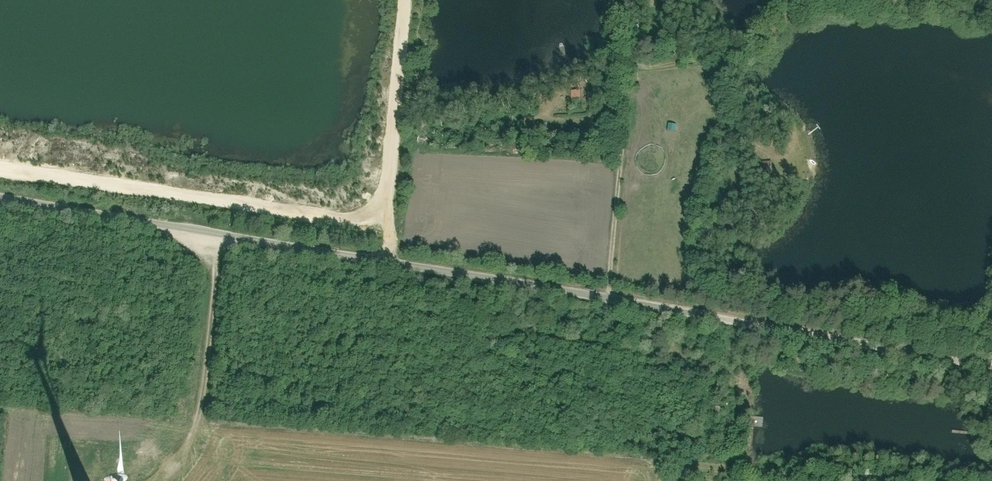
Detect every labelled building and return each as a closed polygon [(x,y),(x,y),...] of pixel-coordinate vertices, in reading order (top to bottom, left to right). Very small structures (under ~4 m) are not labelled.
[(634,75),(634,84),(647,84),(647,75),(634,75)] [(572,93),(573,106),(582,105),(582,92),(572,93)]
